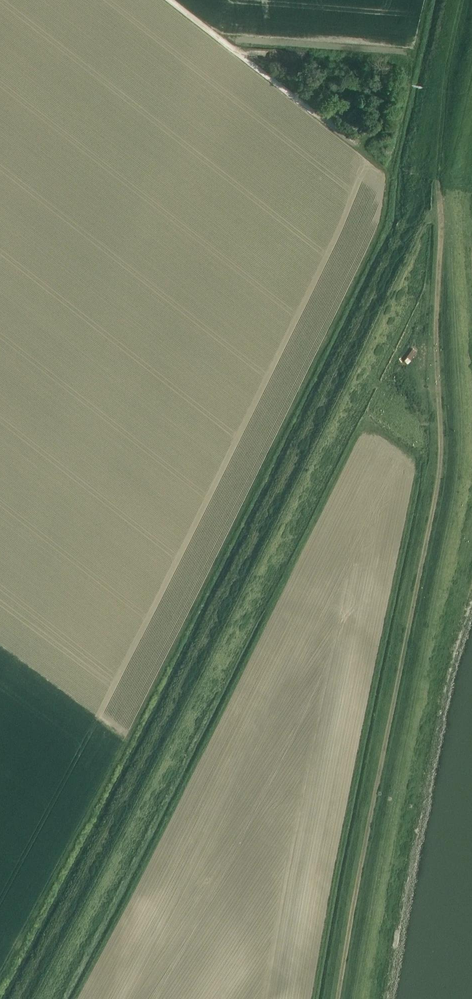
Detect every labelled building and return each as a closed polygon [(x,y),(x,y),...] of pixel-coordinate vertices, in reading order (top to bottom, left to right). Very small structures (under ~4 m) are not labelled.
[(305,72),(301,79),(310,84),(314,76),(305,72)] [(358,114),(350,123),(354,127),(363,118),(358,114)]
